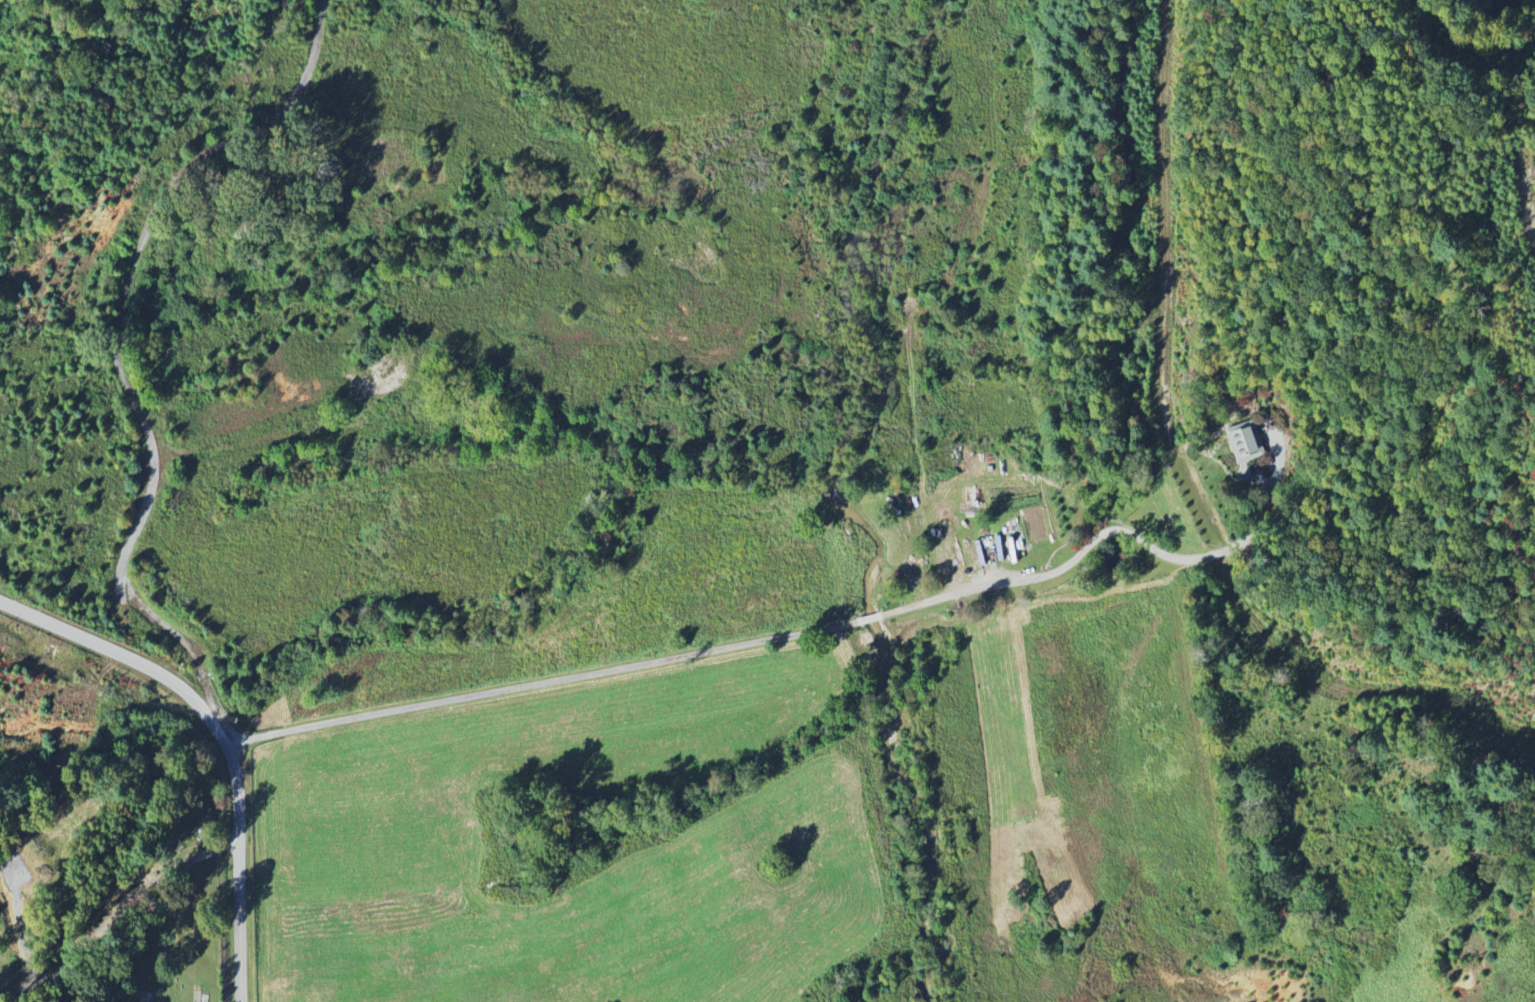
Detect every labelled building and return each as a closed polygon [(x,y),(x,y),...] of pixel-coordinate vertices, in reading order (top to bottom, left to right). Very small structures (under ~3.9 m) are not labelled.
[(1239,465),(1267,454),(1256,424),(1228,434),(1239,465)]
